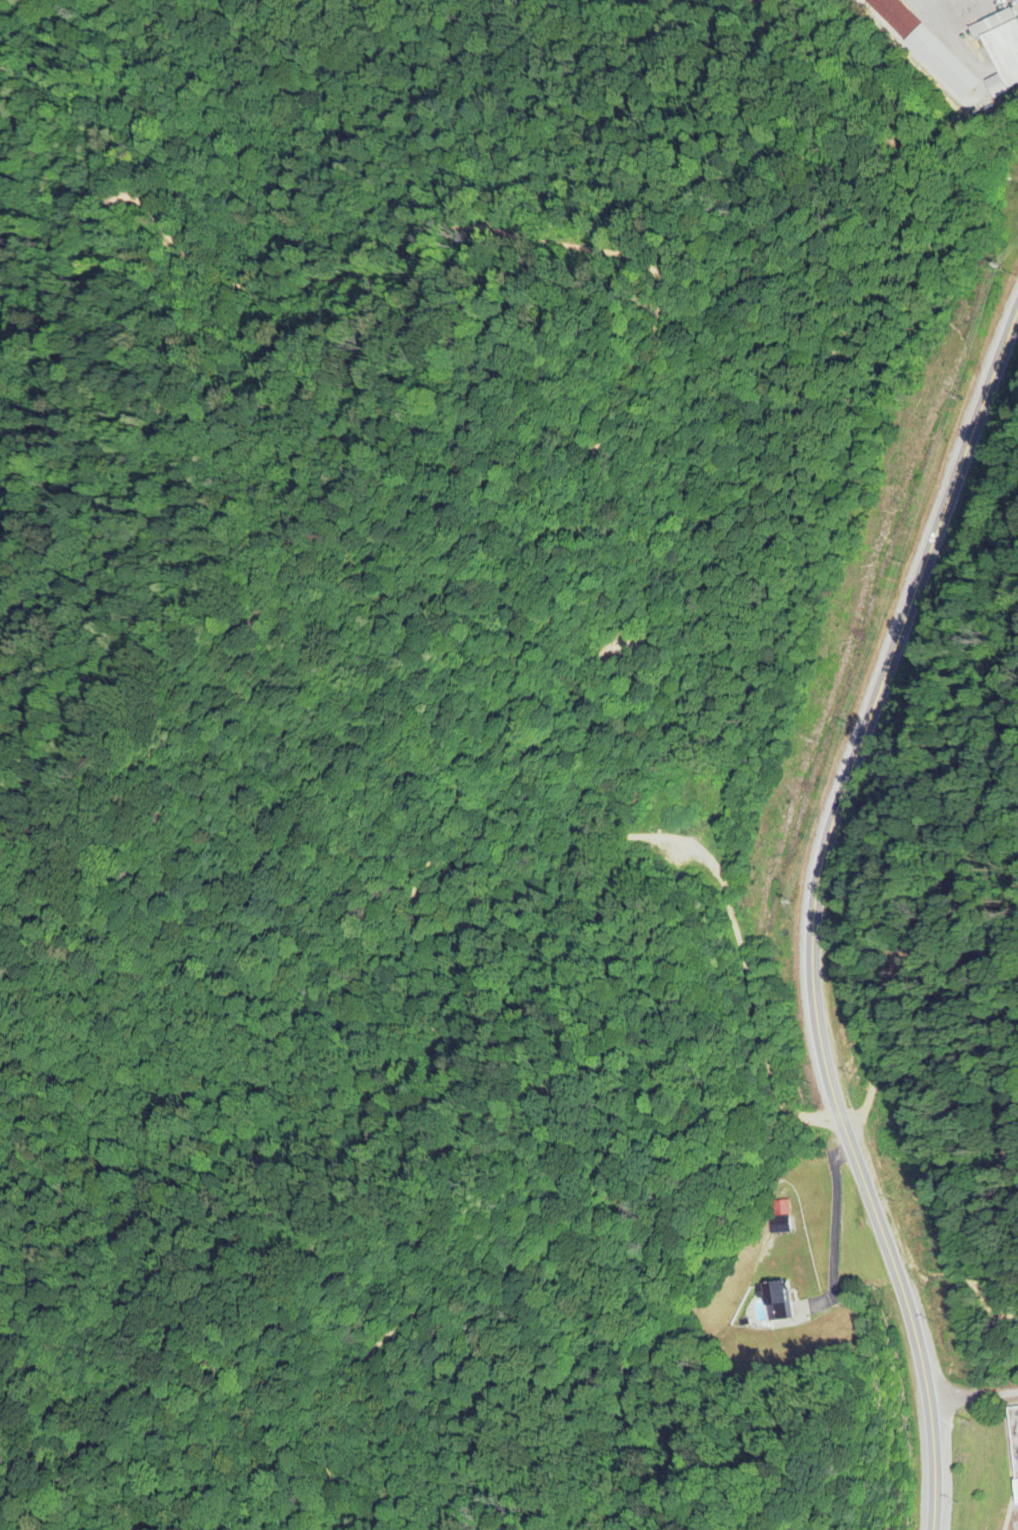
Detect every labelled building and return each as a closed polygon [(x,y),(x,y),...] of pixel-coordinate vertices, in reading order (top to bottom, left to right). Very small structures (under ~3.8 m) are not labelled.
[(961,101),(980,83),(896,0),(860,0),(961,101)] [(1016,18),(1012,9),(974,25),(996,77),(985,82),(991,96),(1017,85),(1017,18),(1016,18)] [(787,1201),(770,1201),(770,1234),(787,1234),(787,1201)] [(754,1286),(760,1326),(790,1321),(784,1281),(754,1286)] [(1009,1414),(1017,1413),(1017,1477),(1009,1414)]
